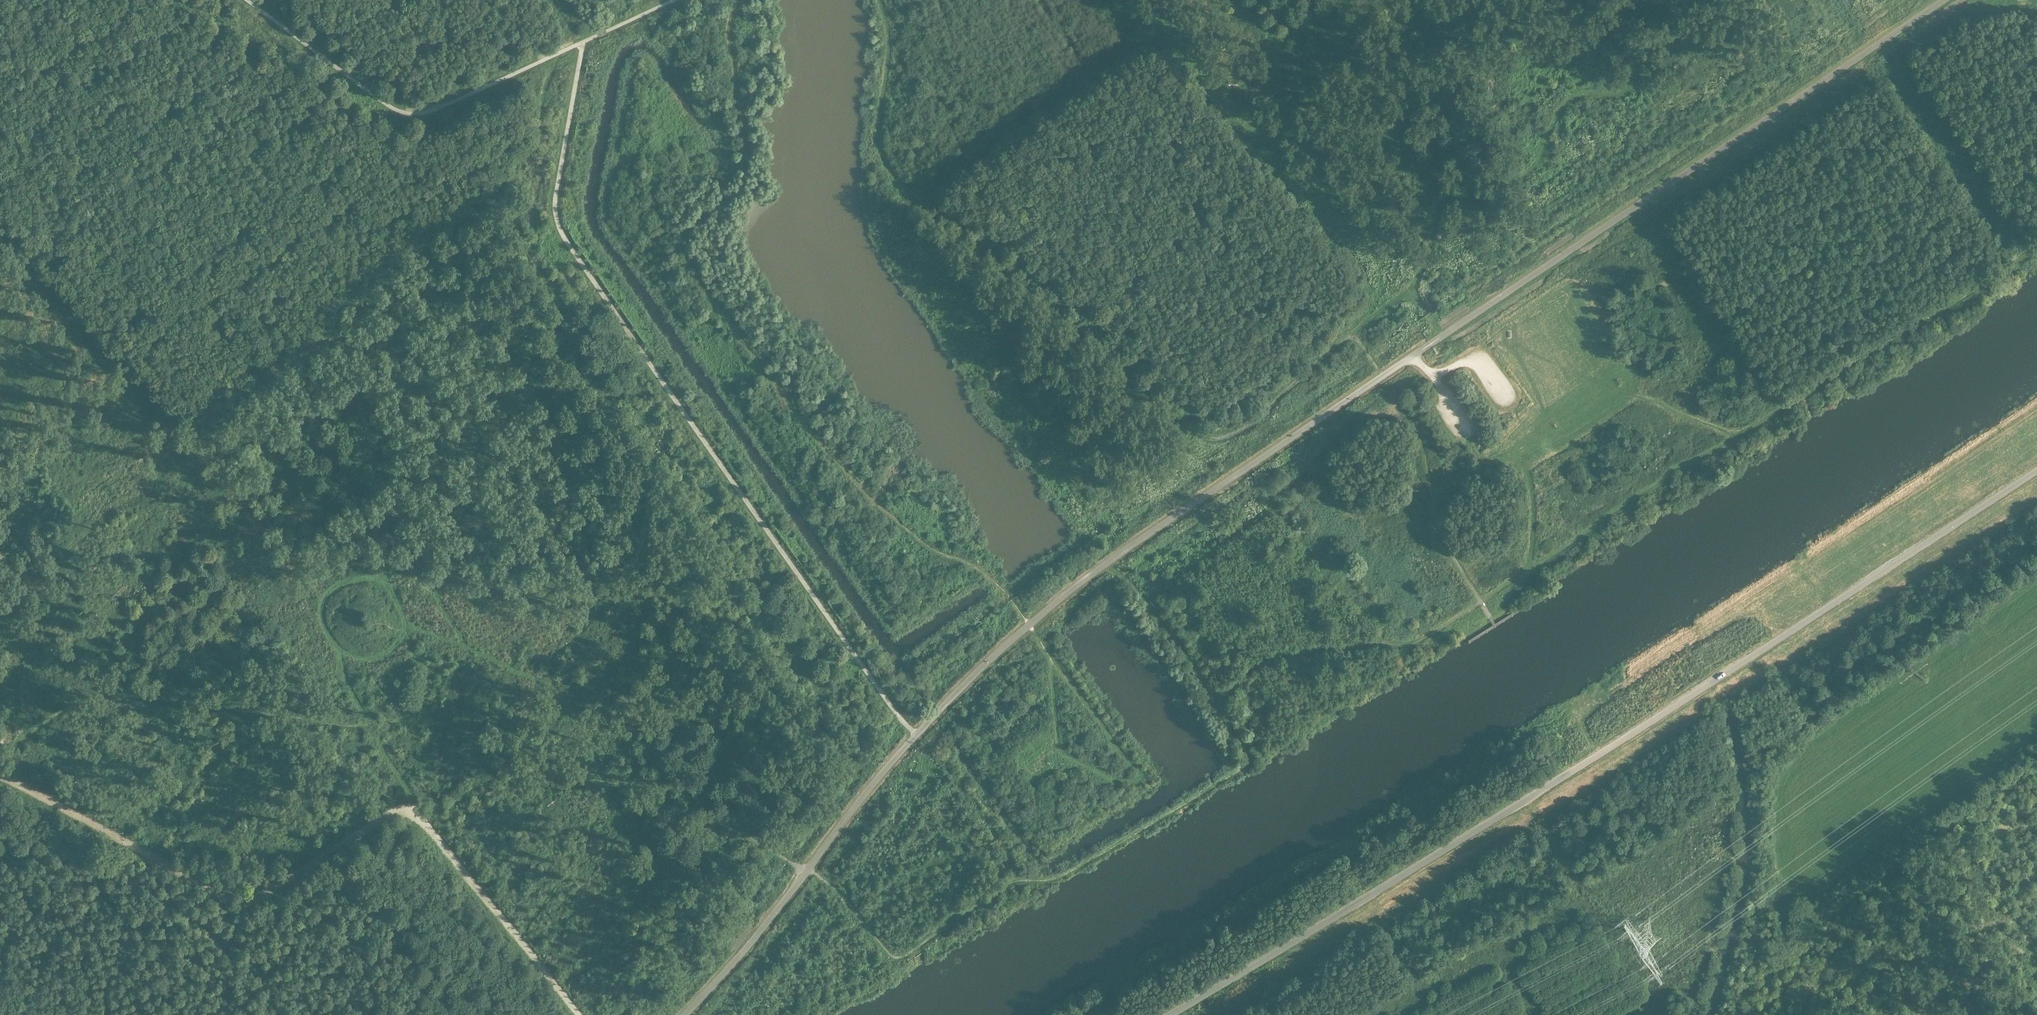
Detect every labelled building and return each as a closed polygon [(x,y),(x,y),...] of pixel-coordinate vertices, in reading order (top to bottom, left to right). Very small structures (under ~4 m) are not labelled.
[(1472,432),(1480,427),(1478,423),(1470,428),(1472,432)]
